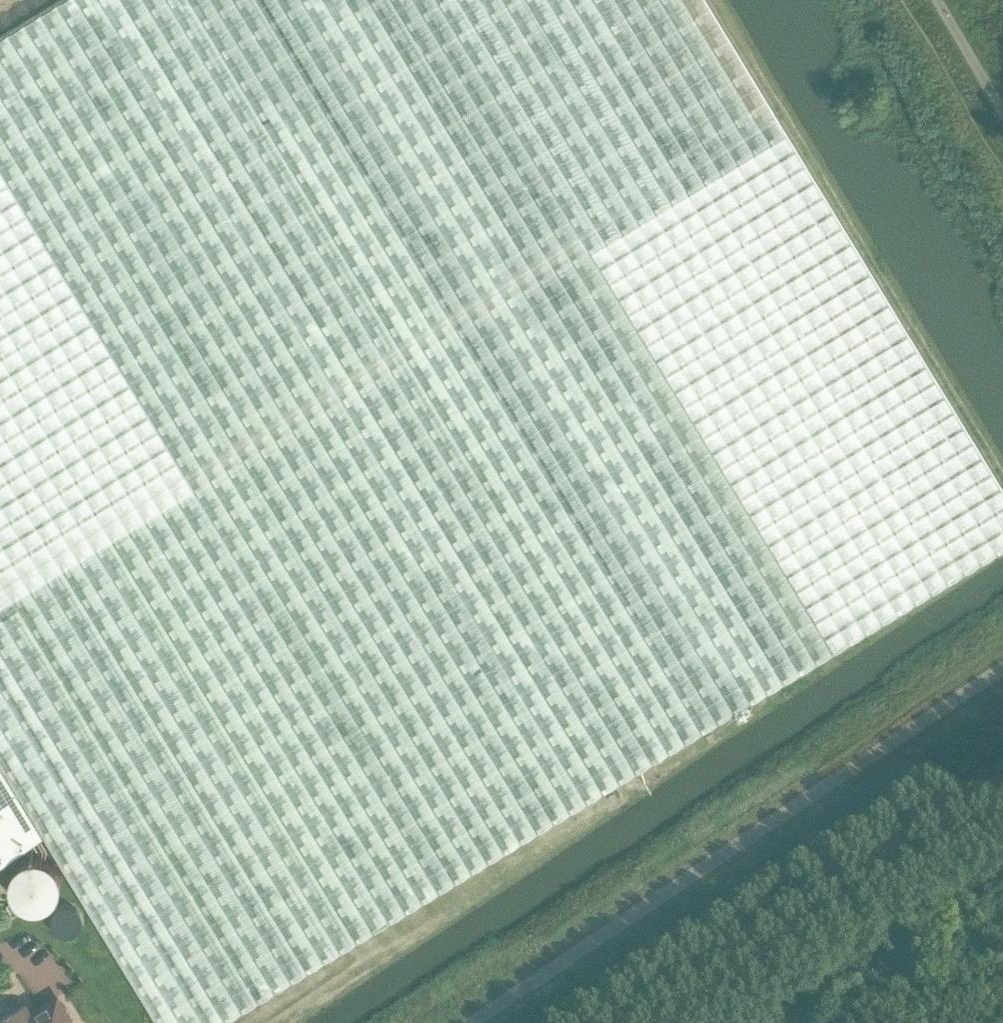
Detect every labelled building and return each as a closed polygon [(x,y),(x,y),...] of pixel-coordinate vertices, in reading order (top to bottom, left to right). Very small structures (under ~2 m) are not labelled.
[(45,832),(161,1022),(216,1022),(1002,545),(1002,482),(710,0),(59,0),(0,36),(0,860),(45,832)] [(716,738),(712,731),(706,734),(710,741),(716,738)] [(618,797),(614,790),(608,794),(612,801),(618,797)] [(73,1021),(58,997),(31,1014),(25,1005),(0,1020),(0,1022),(70,1022),(73,1021)]
